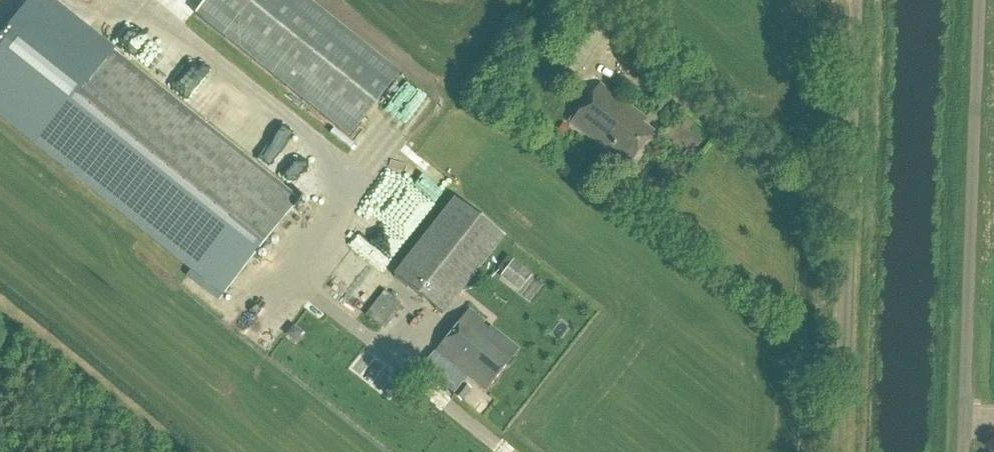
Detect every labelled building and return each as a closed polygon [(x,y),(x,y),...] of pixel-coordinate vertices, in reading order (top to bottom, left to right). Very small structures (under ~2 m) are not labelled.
[(399,75),(306,0),(205,0),(193,15),(347,139),(399,75)] [(223,299),(300,202),(109,49),(32,146),(223,299)] [(601,88),(573,126),(610,154),(613,150),(632,165),(654,136),(643,128),(647,122),(601,88)] [(392,275),(442,315),(504,236),(454,197),(392,275)] [(502,280),(521,295),(534,278),(514,263),(502,280)] [(365,313),(382,326),(399,302),(382,290),(365,313)] [(470,313),(437,354),(484,392),(517,352),(470,313)] [(454,399),(462,406),(473,393),(464,386),(454,399)]
